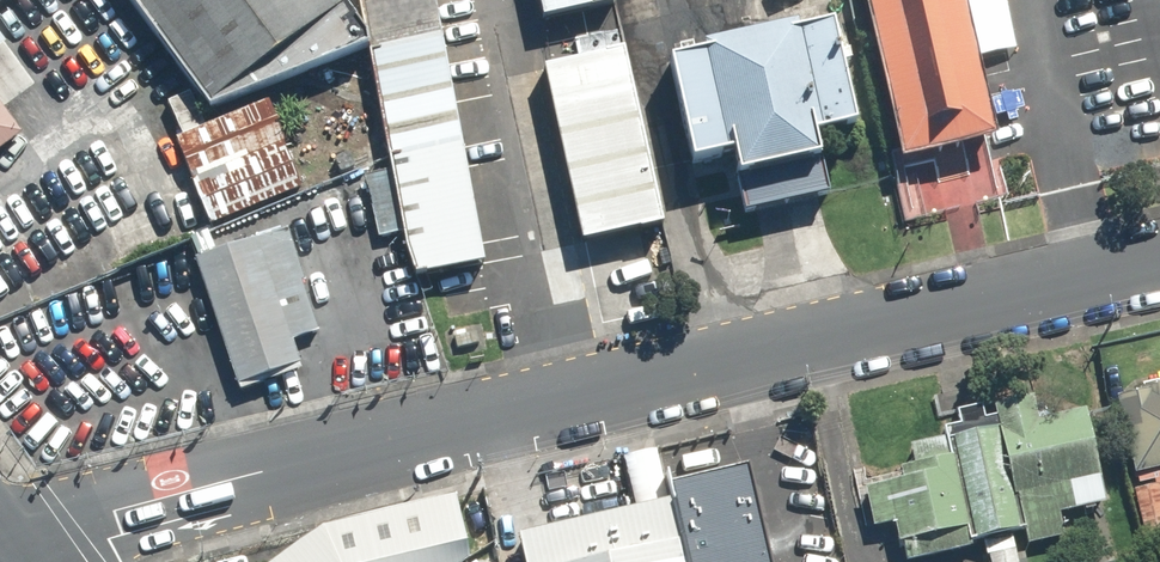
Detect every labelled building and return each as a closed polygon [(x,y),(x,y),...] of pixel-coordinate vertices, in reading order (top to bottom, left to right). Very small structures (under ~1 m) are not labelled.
[(210,108),(366,48),(332,0),(131,0),(210,108)] [(410,278),(481,266),(434,0),(361,0),(410,278)] [(543,21),(609,7),(607,0),(539,0),(543,21)] [(962,0),(864,0),(901,161),(994,140),(962,0)] [(832,27),(669,62),(692,168),(729,160),(741,214),(825,196),(813,140),(855,131),(832,27)] [(659,231),(623,54),(541,70),(578,248),(659,231)] [(301,187),(264,101),(80,181),(117,267),(301,187)] [(0,110),(0,153),(21,138),(0,110)] [(192,262),(237,391),(298,370),(289,344),(318,335),(282,231),(192,262)] [(1113,403),(1133,477),(1159,469),(1159,391),(1113,403)] [(1022,548),(1066,539),(1061,516),(1075,513),(1069,487),(1098,481),(1083,412),(1036,422),(1033,410),(989,419),(991,429),(906,448),(910,464),(893,468),(896,480),(860,488),(870,530),(891,526),(899,561),(910,561),(969,549),(967,539),(1018,528),(1022,548)] [(746,473),(670,490),(672,501),(516,536),(521,561),(766,561),(746,473)] [(468,560),(453,500),(318,532),(274,561),(464,561),(468,560)]
